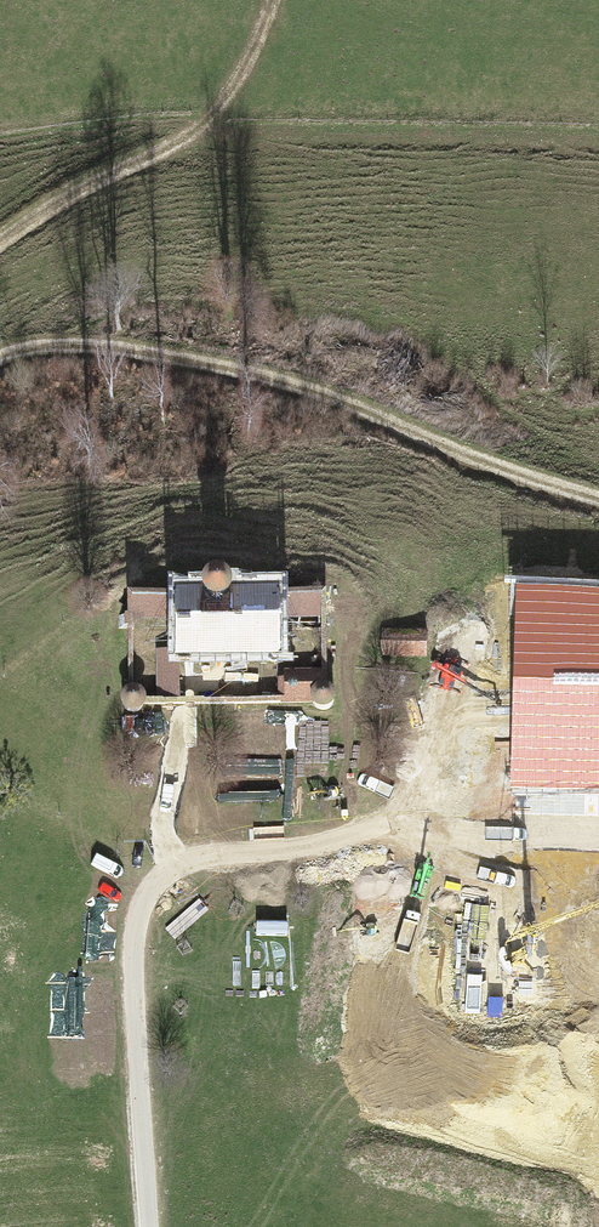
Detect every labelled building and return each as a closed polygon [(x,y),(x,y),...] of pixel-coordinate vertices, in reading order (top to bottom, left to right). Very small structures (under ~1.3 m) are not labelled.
[(281,581),(180,584),(182,660),(283,656),(281,581)] [(519,587),(514,781),(598,783),(598,589),(519,587)] [(424,632),(384,632),(384,655),(424,655),(424,632)]
